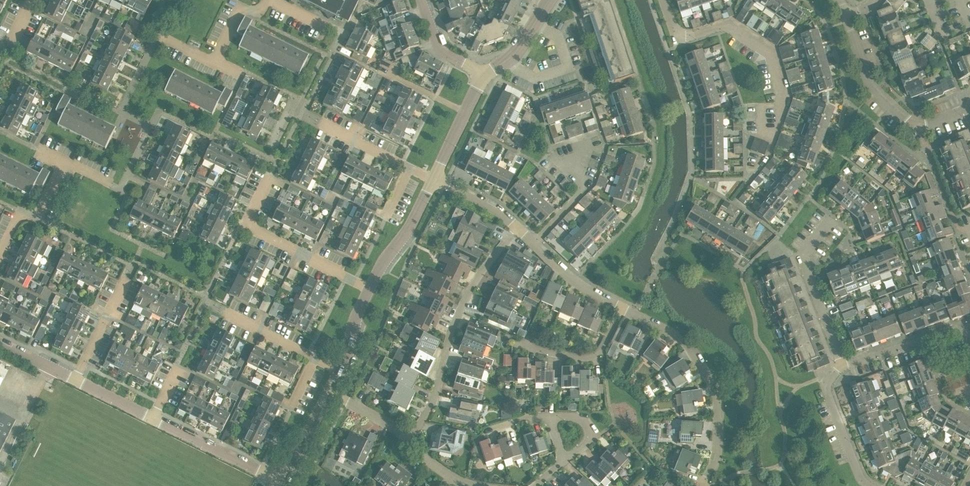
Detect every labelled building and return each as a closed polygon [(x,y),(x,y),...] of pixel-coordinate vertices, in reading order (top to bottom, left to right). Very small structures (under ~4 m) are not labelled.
[(72,1),(69,0),(52,0),(50,4),(67,12),(72,1)] [(90,10),(93,3),(89,0),(85,8),(90,10)] [(138,0),(125,0),(122,6),(133,12),(138,0)] [(151,0),(138,0),(133,12),(138,14),(136,19),(141,22),(152,0),(151,0)] [(302,1),(324,11),(323,11),(329,19),(334,16),(348,22),(359,0),(302,0),(302,1)] [(402,0),(385,7),(389,18),(386,19),(388,25),(402,20),(400,14),(406,12),(402,0)] [(465,9),(468,7),(466,0),(459,0),(437,8),(439,12),(446,9),(448,15),(465,9)] [(459,0),(442,0),(444,4),(437,7),(437,8),(459,0)] [(525,11),(518,8),(522,1),(521,0),(503,0),(502,3),(524,14),(525,11)] [(602,0),(577,0),(583,19),(589,17),(612,84),(633,77),(608,0),(603,0),(602,0)] [(690,10),(687,0),(675,0),(680,13),(690,10)] [(701,6),(699,0),(687,0),(690,10),(701,6)] [(770,0),(756,0),(754,2),(765,9),(770,0)] [(784,1),(782,0),(770,0),(765,9),(774,15),(784,1)] [(882,29),(899,22),(895,13),(897,12),(907,0),(888,0),(879,11),(880,13),(878,14),(880,18),(878,19),(882,29)] [(785,22),(794,8),(784,1),(774,15),(785,22)] [(524,14),(502,3),(497,12),(513,19),(516,13),(523,16),(524,14)] [(61,23),(67,12),(50,4),(45,15),(61,23)] [(741,23),(748,12),(743,8),(735,19),(741,23)] [(795,29),(804,14),(794,8),(785,22),(795,29)] [(99,17),(101,12),(94,9),(92,13),(99,17)] [(445,27),(468,19),(465,9),(448,15),(451,22),(444,25),(445,27)] [(84,21),(88,13),(83,11),(80,18),(84,21)] [(515,32),(516,28),(510,25),(513,19),(497,12),(493,21),(515,32)] [(110,22),(112,18),(105,14),(103,19),(110,22)] [(751,30),(758,19),(753,15),(746,26),(751,30)] [(245,18),(237,33),(240,35),(244,37),(242,42),(239,48),(251,54),(263,59),(275,65),(286,71),(299,77),(304,66),(308,59),(296,53),(284,47),(272,41),(260,35),(248,29),(252,21),(245,18)] [(120,27),(123,23),(116,19),(113,24),(120,27)] [(465,39),(473,23),(469,20),(468,19),(445,27),(447,34),(454,31),(455,34),(465,39)] [(756,33),(763,22),(758,19),(751,30),(756,33)] [(52,28),(54,23),(47,20),(45,24),(52,28)] [(402,20),(388,25),(391,35),(392,35),(393,35),(395,34),(397,41),(415,34),(411,23),(404,25),(402,20)] [(101,30),(104,23),(100,21),(96,28),(101,30)] [(512,37),(515,32),(493,21),(491,25),(489,26),(495,42),(503,39),(506,34),(512,37)] [(79,32),(82,24),(78,22),(74,29),(79,32)] [(890,42),(904,36),(899,22),(882,29),(886,39),(888,38),(890,42)] [(471,50),(482,27),(473,23),(465,39),(472,42),(469,48),(471,50)] [(63,33),(65,29),(58,25),(56,30),(63,33)] [(131,33),(133,28),(126,25),(124,29),(131,33)] [(378,30),(367,25),(364,30),(356,26),(351,37),(367,45),(372,35),(375,37),(378,30)] [(495,42),(489,26),(484,28),(482,27),(471,50),(477,52),(480,46),(483,47),(495,42)] [(771,43),(779,32),(773,28),(766,39),(771,43)] [(129,48),(134,37),(118,29),(112,40),(129,48)] [(74,38),(76,34),(69,30),(66,35),(74,38)] [(803,48),(820,43),(817,31),(800,36),(803,48)] [(95,41),(99,34),(94,32),(91,38),(95,41)] [(776,46),(778,45),(784,35),(779,32),(771,43),(776,46)] [(397,49),(393,54),(395,61),(401,59),(412,55),(410,49),(419,46),(415,34),(397,41),(400,48),(397,49)] [(925,47),(933,38),(928,34),(920,44),(925,47)] [(38,58),(46,41),(35,36),(26,52),(38,58)] [(85,44),(87,39),(80,36),(77,40),(85,44)] [(893,57),(910,50),(904,36),(890,42),(891,46),(889,47),(893,57)] [(366,65),(369,59),(366,57),(371,47),(367,45),(351,37),(345,48),(354,52),(351,57),(366,65)] [(929,51),(937,42),(933,38),(925,47),(929,51)] [(123,59),(129,48),(112,40),(107,51),(123,59)] [(48,63),(56,46),(46,41),(38,58),(48,63)] [(89,42),(86,49),(90,52),(92,48),(96,50),(98,47),(94,45),(89,42)] [(807,60),(824,55),(820,43),(803,48),(807,60)] [(780,55),(792,51),(790,45),(778,49),(780,55)] [(59,68),(67,52),(56,46),(48,63),(59,68)] [(901,70),(915,65),(910,50),(893,57),(897,67),(899,67),(901,70)] [(118,70),(123,59),(107,51),(101,62),(118,70)] [(689,67),(705,62),(702,51),(685,57),(689,67)] [(781,61),(794,57),(792,51),(780,55),(781,61)] [(70,74),(78,57),(67,52),(59,68),(70,74)] [(85,62),(88,55),(84,53),(80,60),(85,62)] [(412,55),(401,59),(403,65),(414,61),(417,63),(414,70),(425,75),(433,59),(422,54),(419,58),(412,55)] [(810,71),(827,66),(824,55),(807,60),(810,71)] [(969,76),(963,60),(961,55),(950,60),(952,65),(953,65),(959,80),(969,76)] [(360,78),(365,69),(341,57),(339,61),(343,64),(341,68),(360,78)] [(433,59),(425,75),(435,80),(434,83),(439,86),(445,75),(439,72),(443,64),(433,59)] [(113,81),(118,70),(101,62),(96,73),(113,81)] [(692,78),(709,73),(705,62),(689,67),(692,78)] [(79,73),(83,66),(78,64),(75,71),(79,73)] [(919,73),(915,65),(901,70),(902,74),(900,75),(904,85),(921,79),(926,77),(923,71),(919,73)] [(814,82),(831,78),(827,66),(810,71),(814,82)] [(360,78),(341,68),(338,73),(334,72),(332,75),(356,87),(360,78)] [(786,78),(799,74),(797,68),(785,72),(786,78)] [(107,92),(113,81),(96,73),(91,84),(107,92)] [(172,76),(165,92),(177,98),(188,104),(200,109),(212,115),(216,109),(218,105),(221,106),(225,108),(233,92),(225,89),(221,97),(209,91),(198,85),(186,79),(174,73),(172,76)] [(696,89),(713,83),(709,73),(692,78),(696,89)] [(788,84),(801,80),(799,74),(786,78),(788,84)] [(351,96),(356,87),(332,75),(330,79),(334,81),(332,86),(351,96)] [(376,89),(382,77),(376,75),(373,81),(371,87),(376,89)] [(950,91),(955,88),(951,77),(945,79),(950,91)] [(822,93),(822,99),(829,99),(828,91),(834,89),(831,78),(814,82),(817,94),(822,93)] [(387,91),(392,82),(385,79),(380,88),(387,91)] [(912,99),(919,96),(927,93),(926,91),(921,79),(904,85),(908,96),(910,95),(912,99)] [(944,93),(950,91),(945,79),(940,82),(941,85),(944,93)] [(700,100),(716,94),(713,83),(696,89),(700,100)] [(21,85),(16,96),(32,104),(38,93),(21,85)] [(922,104),(943,95),(944,93),(941,85),(926,91),(927,93),(919,96),(922,104)] [(263,86),(257,97),(274,105),(279,94),(263,86)] [(351,96),(332,86),(329,91),(325,90),(323,93),(347,105),(349,101),(353,102),(355,98),(351,96)] [(792,95),(804,92),(802,86),(790,89),(792,95)] [(241,98),(244,90),(240,88),(236,95),(241,98)] [(422,108),(423,105),(419,102),(422,97),(403,88),(398,97),(422,108)] [(615,106),(632,100),(628,89),(612,95),(615,106)] [(585,90),(562,98),(539,106),(545,123),(548,122),(548,124),(592,110),(585,90)] [(342,114),(347,105),(323,93),(321,97),(325,99),(323,105),(327,107),(342,114)] [(514,111),(519,100),(503,93),(498,103),(514,111)] [(703,110),(720,105),(716,94),(700,100),(703,110)] [(64,95),(56,111),(59,113),(63,115),(60,121),(58,125),(70,131),(82,137),(93,143),(105,149),(111,138),(115,131),(103,125),(91,119),(79,113),(67,107),(70,102),(71,99),(64,95)] [(16,96),(10,107),(27,115),(33,118),(38,107),(32,104),(16,96)] [(257,97),(252,108),(269,116),(274,105),(257,97)] [(385,105),(388,100),(383,97),(380,102),(385,105)] [(420,112),(422,108),(398,97),(394,105),(413,115),(415,110),(420,112)] [(367,107),(370,102),(365,99),(362,105),(367,107)] [(818,103),(814,115),(830,121),(834,109),(829,107),(829,99),(822,99),(822,105),(818,103)] [(619,116),(636,111),(632,100),(615,106),(619,116)] [(803,110),(805,104),(793,100),(790,106),(803,110)] [(231,106),(229,110),(234,112),(235,113),(241,116),(247,118),(263,126),(269,116),(252,108),(246,105),(239,101),(235,108),(231,106)] [(509,121),(514,111),(498,103),(493,113),(509,121)] [(413,126),(414,123),(410,120),(413,115),(394,105),(389,114),(413,126)] [(10,107),(5,117),(22,126),(27,115),(10,107)] [(226,117),(224,121),(230,124),(235,113),(234,112),(229,110),(226,117)] [(360,123),(364,114),(358,110),(353,120),(360,123)] [(623,127),(639,122),(636,111),(619,116),(623,127)] [(368,127),(372,120),(371,120),(374,115),(368,112),(362,124),(368,127)] [(799,122),(801,116),(788,112),(786,117),(799,122)] [(504,131),(509,121),(493,113),(488,123),(504,131)] [(411,130),(413,126),(389,114),(385,124),(404,133),(406,128),(411,130)] [(705,127),(723,127),(722,115),(705,116),(705,127)] [(826,132),(830,121),(814,115),(810,126),(826,132)] [(0,128),(16,136),(22,126),(5,117),(0,128)] [(796,128),(799,122),(786,117),(784,123),(796,128)] [(247,118),(242,130),(258,138),(263,126),(247,118)] [(626,138),(643,132),(639,122),(623,127),(626,138)] [(499,141),(504,131),(488,123),(483,134),(499,141)] [(580,123),(572,125),(576,136),(583,133),(580,123)] [(404,145),(406,141),(401,138),(404,133),(385,124),(380,133),(404,145)] [(805,138),(821,143),(826,132),(810,126),(805,124),(801,136),(805,138)] [(175,125),(169,136),(186,145),(191,134),(175,125)] [(565,128),(568,138),(570,138),(576,136),(572,125),(565,128)] [(705,138),(723,138),(723,127),(705,127),(705,138)] [(969,207),(969,161),(963,143),(969,140),(969,133),(969,130),(944,139),(946,144),(947,148),(941,151),(964,209),(969,207)] [(877,138),(872,134),(872,133),(861,147),(861,148),(864,144),(878,156),(890,141),(880,134),(877,138)] [(790,145),(793,139),(780,134),(778,140),(790,145)] [(169,136),(164,147),(180,156),(186,145),(169,136)] [(520,144),(522,140),(514,136),(512,140),(520,144)] [(706,150),(723,149),(723,138),(705,138),(706,150)] [(757,154),(762,141),(754,138),(750,151),(757,154)] [(817,155),(821,143),(805,138),(801,149),(817,155)] [(323,159),(329,148),(312,139),(307,151),(323,159)] [(488,151),(492,142),(488,140),(484,149),(488,151)] [(788,150),(790,145),(778,140),(776,146),(788,150)] [(764,156),(769,144),(762,141),(757,154),(764,156)] [(888,163),(899,148),(890,141),(878,156),(888,163)] [(214,165),(222,149),(211,143),(203,160),(214,165)] [(204,153),(207,146),(203,144),(199,151),(204,153)] [(164,147),(159,158),(175,166),(180,156),(164,147)] [(897,171),(909,156),(899,148),(888,163),(897,171)] [(225,171),(233,154),(222,149),(214,165),(225,171)] [(706,161),(723,161),(723,149),(706,150),(706,161)] [(813,166),(817,155),(801,149),(796,164),(806,169),(808,164),(813,166)] [(508,161),(512,153),(508,150),(504,159),(508,161)] [(318,169),(323,159),(307,151),(301,161),(318,169)] [(236,176),(244,159),(233,154),(225,171),(236,176)] [(341,167),(346,156),(341,154),(335,165),(341,167)] [(198,164),(202,157),(197,155),(194,162),(198,164)] [(640,172),(644,161),(627,155),(624,166),(640,172)] [(475,176),(483,161),(473,156),(465,171),(475,176)] [(916,167),(919,164),(909,156),(897,171),(906,178),(907,178),(916,167),(917,167),(916,167)] [(6,184),(18,190),(30,196),(33,190),(35,185),(40,187),(43,189),(43,187),(50,173),(43,169),(40,175),(39,177),(27,171),(15,166),(3,160),(0,158),(0,181),(6,184)] [(159,158),(153,169),(170,177),(174,179),(179,168),(175,166),(159,158)] [(352,179),(360,163),(349,158),(341,174),(352,179)] [(774,166),(777,162),(773,158),(769,162),(774,166)] [(247,181),(253,169),(255,165),(244,159),(236,176),(247,181)] [(313,180),(318,169),(301,161),(296,172),(313,180)] [(485,181),(493,166),(483,161),(475,176),(485,181)] [(706,173),(723,172),(723,161),(706,161),(706,173)] [(863,170),(866,166),(859,161),(856,164),(863,170)] [(770,172),(774,166),(769,162),(765,168),(770,172)] [(363,185),(371,168),(360,163),(352,179),(363,185)] [(193,175),(196,168),(192,165),(188,172),(193,175)] [(495,186),(503,171),(493,166),(485,181),(495,186)] [(636,183),(640,172),(624,166),(620,177),(636,183)] [(332,167),(328,175),(335,178),(338,171),(332,167)] [(800,187),(807,178),(794,167),(786,176),(800,187)] [(858,175),(861,172),(854,167),(852,170),(858,175)] [(917,167),(916,167),(907,178),(906,178),(904,181),(914,189),(920,182),(924,186),(927,192),(936,189),(930,173),(926,174),(917,167)] [(374,190),(382,174),(371,168),(363,185),(374,190)] [(153,169),(148,180),(164,188),(165,188),(170,177),(153,169)] [(537,180),(543,173),(540,170),(534,176),(537,180)] [(506,192),(514,176),(503,171),(495,186),(506,192)] [(875,179),(878,176),(872,171),(869,174),(875,179)] [(307,191),(313,180),(296,172),(291,183),(307,191)] [(202,181),(204,177),(197,173),(195,178),(202,181)] [(540,183),(546,176),(543,173),(537,180),(540,183)] [(384,195),(392,179),(382,174),(374,190),(384,195)] [(786,177),(782,174),(775,183),(778,186),(778,185),(792,196),(800,187),(786,176),(786,177)] [(188,186),(191,178),(187,176),(183,183),(188,186)] [(759,185),(763,180),(758,176),(754,181),(759,185)] [(838,184),(842,179),(838,176),(834,181),(838,184)] [(882,185),(885,181),(878,176),(875,179),(882,185)] [(633,193),(636,183),(620,177),(616,188),(633,193)] [(870,185),(873,182),(867,177),(864,180),(870,185)] [(564,190),(571,183),(566,178),(559,185),(564,190)] [(213,187),(215,182),(208,179),(206,183),(213,187)] [(517,201),(529,188),(521,180),(509,193),(517,201)] [(754,190),(759,185),(754,181),(750,186),(754,190)] [(840,204),(851,189),(842,182),(830,197),(840,204)] [(877,191),(880,187),(873,182),(870,185),(877,191)] [(784,206),(792,196),(778,185),(778,186),(775,183),(774,183),(767,191),(771,195),(784,206)] [(891,192),(892,192),(894,189),(888,183),(885,187),(891,192)] [(149,206),(155,192),(157,188),(150,184),(148,189),(142,202),(138,200),(130,217),(141,222),(149,206)] [(224,192),(226,187),(219,184),(217,188),(224,192)] [(204,195),(207,188),(203,186),(199,193),(204,195)] [(290,186),(287,191),(298,196),(300,191),(290,186)] [(553,195),(559,189),(556,186),(550,192),(553,195)] [(182,196),(186,189),(181,187),(178,194),(182,196)] [(525,208),(537,196),(529,188),(517,201),(525,208)] [(629,204),(633,193),(616,188),(613,199),(614,199),(612,204),(621,210),(627,203),(629,204)] [(556,199),(562,192),(559,189),(553,195),(556,199)] [(849,212),(861,197),(851,189),(840,204),(849,212)] [(917,209),(933,203),(931,198),(938,195),(936,189),(927,192),(913,197),(917,209)] [(166,198),(168,193),(161,190),(159,194),(166,198)] [(309,201),(311,196),(304,193),(302,197),(309,201)] [(710,203),(715,195),(711,193),(706,201),(710,203)] [(232,213),(237,202),(220,194),(215,205),(232,213)] [(177,203),(179,199),(172,195),(170,199),(177,203)] [(714,205),(718,197),(715,195),(710,203),(714,205)] [(743,204),(747,199),(742,195),(738,200),(743,204)] [(777,215),(784,206),(771,195),(763,204),(777,215)] [(198,206),(202,199),(197,196),(194,204),(198,206)] [(533,216),(545,203),(537,196),(525,208),(533,216)] [(585,196),(582,199),(588,206),(591,202),(585,196)] [(859,219),(870,205),(861,197),(849,212),(859,219)] [(319,206),(322,202),(315,198),(312,203),(319,206)] [(361,206),(363,202),(356,198),(354,203),(361,206)] [(582,199),(579,203),(585,209),(588,206),(582,199)] [(188,208),(190,204),(183,200),(180,205),(188,208)] [(368,202),(365,208),(375,213),(378,207),(368,202)] [(284,225),(292,209),(280,203),(272,220),(284,225)] [(330,212),(332,207),(325,203),(323,208),(330,212)] [(542,224),(554,211),(545,203),(533,216),(542,224)] [(935,208),(933,203),(917,209),(922,220),(945,211),(942,205),(935,208)] [(769,225),(771,222),(777,215),(763,204),(755,214),(769,225)] [(227,224),(232,213),(215,205),(210,216),(227,224)] [(609,225),(617,217),(604,205),(596,213),(609,225)] [(729,214),(734,207),(730,205),(725,212),(729,214)] [(863,231),(881,224),(876,213),(871,205),(870,205),(859,219),(863,231)] [(152,228),(160,211),(149,206),(141,222),(152,228)] [(695,227),(698,222),(704,212),(695,206),(685,221),(695,227)] [(193,217),(197,209),(192,207),(189,214),(193,217)] [(369,226),(375,216),(358,207),(353,218),(369,226)] [(733,217),(738,209),(734,207),(729,214),(733,217)] [(294,231),(302,214),(292,209),(284,225),(294,231)] [(455,211),(452,216),(463,222),(458,232),(470,238),(470,239),(476,242),(478,243),(484,229),(476,225),(478,220),(477,219),(456,209),(455,211)] [(336,219),(340,212),(335,210),(332,217),(336,219)] [(163,233),(171,217),(160,211),(152,228),(163,233)] [(926,231),(942,225),(940,220),(947,218),(945,211),(922,220),(926,231)] [(705,233),(708,228),(714,218),(704,212),(698,222),(695,227),(705,233)] [(566,216),(573,222),(576,219),(569,213),(566,216)] [(601,234),(609,225),(596,213),(589,221),(601,234)] [(305,236),(313,220),(302,214),(294,231),(305,236)] [(221,235),(227,224),(210,216),(205,227),(221,235)] [(566,216),(563,219),(569,225),(573,222),(566,216)] [(748,226),(753,219),(749,216),(745,224),(748,226)] [(173,238),(181,222),(171,217),(163,233),(173,238)] [(364,237),(369,226),(353,218),(348,229),(364,237)] [(715,239),(724,224),(714,218),(708,228),(705,233),(715,239)] [(752,228),(757,221),(753,219),(748,226),(752,228)] [(316,241),(324,225),(313,220),(305,236),(316,241)] [(331,230),(334,223),(330,221),(326,228),(331,230)] [(593,242),(601,234),(589,221),(581,230),(593,242)] [(724,245),(733,230),(724,224),(715,239),(724,245)] [(868,242),(885,236),(881,224),(863,231),(868,242)] [(943,230),(942,225),(926,231),(930,243),(953,234),(951,227),(943,230)] [(216,246),(221,235),(205,227),(200,238),(216,246)] [(359,248),(364,237),(348,229),(342,240),(359,248)] [(554,229),(550,232),(557,239),(560,235),(554,229)] [(453,230),(448,240),(454,243),(448,253),(454,256),(453,257),(473,267),(480,253),(466,246),(470,239),(470,238),(458,232),(453,230)] [(586,250),(593,242),(581,230),(573,238),(586,250)] [(734,251),(737,246),(743,236),(733,230),(724,245),(734,251)] [(186,242),(190,234),(183,231),(179,238),(186,242)] [(325,245),(330,234),(325,231),(319,242),(325,245)] [(62,234),(60,238),(62,242),(66,244),(69,238),(62,234)] [(28,235),(22,246),(39,255),(43,257),(49,246),(44,243),(28,235)] [(744,256),(753,242),(743,236),(737,246),(734,251),(744,256)] [(578,258),(586,250),(573,238),(565,246),(578,258)] [(936,258),(953,251),(949,239),(931,246),(936,258)] [(353,259),(359,248),(342,240),(337,251),(353,259)] [(908,251),(913,249),(914,249),(910,240),(904,242),(908,251)] [(33,265),(39,255),(22,246),(17,257),(33,265)] [(266,268),(271,259),(247,247),(245,251),(249,254),(247,259),(266,268)] [(56,263),(62,252),(56,249),(50,260),(56,263)] [(896,250),(884,254),(891,272),(902,267),(896,250)] [(537,263),(517,251),(513,257),(508,254),(502,264),(523,276),(529,265),(534,268),(537,263)] [(940,268),(958,262),(953,251),(936,258),(940,268)] [(68,276),(76,259),(65,254),(57,270),(68,276)] [(884,254),(873,258),(880,276),(891,272),(884,254)] [(466,279),(471,270),(442,255),(439,261),(448,265),(442,277),(456,284),(460,277),(466,279)] [(17,257),(12,268),(28,276),(33,279),(38,268),(33,265),(17,257)] [(770,276),(760,279),(794,367),(804,364),(807,373),(814,370),(829,364),(826,355),(816,359),(782,272),(792,268),(789,258),(774,264),(767,267),(770,276)] [(873,258),(862,263),(869,280),(871,285),(881,281),(880,276),(873,258)] [(78,281),(87,264),(76,259),(68,276),(78,281)] [(266,268),(247,259),(245,263),(240,262),(238,265),(262,277),(266,268)] [(852,266),(850,267),(857,285),(859,289),(871,285),(869,280),(862,263),(857,265),(856,262),(851,264),(852,266)] [(944,280),(962,273),(958,262),(940,268),(944,280)] [(89,286),(97,270),(87,264),(78,281),(89,286)] [(283,279),(289,268),(282,264),(279,271),(280,271),(277,277),(283,279)] [(520,294),(523,289),(518,286),(523,276),(502,264),(496,275),(501,278),(499,283),(498,284),(520,294)] [(51,274),(55,267),(50,265),(47,272),(51,274)] [(257,286),(262,277),(238,265),(236,269),(241,272),(238,277),(257,286)] [(546,266),(540,277),(546,280),(551,269),(546,266)] [(850,267),(839,271),(846,289),(848,294),(859,289),(857,285),(850,267)] [(23,287),(28,276),(12,268),(6,279),(23,287)] [(293,281),(298,272),(291,269),(286,278),(293,281)] [(452,294),(456,284),(442,277),(428,269),(425,275),(434,280),(429,291),(443,298),(446,291),(452,294)] [(100,292),(108,276),(108,275),(97,270),(89,286),(100,292)] [(839,271),(828,276),(834,293),(836,297),(836,296),(840,294),(841,297),(848,295),(849,295),(848,294),(846,289),(839,271)] [(949,291),(957,288),(966,284),(962,273),(944,280),(949,291)] [(46,285),(49,278),(45,275),(41,283),(46,285)] [(923,283),(926,282),(923,275),(918,277),(919,281),(923,283)] [(257,286),(238,277),(236,281),(231,280),(229,283),(253,295),(257,286)] [(328,298),(329,295),(325,292),(328,287),(309,278),(304,287),(328,298)] [(13,294),(16,287),(5,282),(2,288),(13,294)] [(935,291),(937,286),(936,282),(928,285),(927,287),(935,291)] [(55,292),(57,287),(50,283),(48,288),(55,292)] [(248,304),(253,295),(229,283),(228,287),(232,290),(229,295),(248,304)] [(559,313),(565,298),(561,296),(561,295),(560,294),(563,289),(549,283),(541,301),(553,306),(551,310),(559,313)] [(969,283),(966,284),(957,288),(963,302),(948,308),(951,317),(952,320),(969,313),(969,312),(969,286),(969,283)] [(143,310),(154,286),(151,284),(148,288),(143,286),(134,305),(143,310)] [(286,292),(289,287),(283,284),(281,290),(286,292)] [(520,294),(498,284),(490,301),(512,311),(518,313),(523,302),(523,301),(537,308),(539,304),(538,304),(534,301),(531,300),(531,299),(525,297),(520,294)] [(40,296),(44,288),(40,286),(36,293),(40,296)] [(152,314),(161,295),(157,293),(158,288),(154,286),(143,310),(152,314)] [(326,302),(328,298),(304,287),(300,296),(319,305),(321,301),(326,302)] [(400,287),(397,296),(404,299),(407,290),(400,287)] [(929,297),(933,295),(935,291),(927,287),(926,289),(929,297)] [(25,297),(27,293),(20,289),(18,294),(25,297)] [(66,297),(68,292),(61,289),(59,293),(66,297)] [(274,297),(276,292),(271,289),(268,295),(274,297)] [(448,313),(453,303),(443,298),(429,291),(425,289),(422,295),(431,299),(425,311),(439,318),(443,310),(448,313)] [(161,318),(172,295),(169,293),(166,297),(161,295),(152,314),(161,318)] [(36,303),(38,298),(31,294),(28,299),(36,303)] [(77,302),(79,298),(72,294),(70,299),(77,302)] [(577,324),(583,310),(579,308),(579,306),(581,300),(567,294),(565,298),(559,313),(571,318),(570,321),(577,324)] [(170,323),(179,304),(175,301),(176,297),(172,295),(161,318),(170,323)] [(534,295),(531,300),(534,301),(538,304),(541,299),(534,295)] [(7,305),(9,301),(0,296),(0,320),(7,305)] [(319,316),(321,313),(317,310),(319,305),(300,296),(295,305),(319,316)] [(91,309),(94,303),(83,298),(80,304),(91,309)] [(46,308),(49,303),(41,300),(39,304),(46,308)] [(266,313),(271,304),(264,300),(260,310),(266,313)] [(940,322),(951,317),(948,308),(945,300),(934,304),(940,322)] [(510,329),(513,324),(507,321),(512,311),(490,301),(486,310),(491,313),(488,319),(510,329)] [(179,328),(191,304),(187,302),(184,306),(179,304),(170,323),(179,328)] [(275,318),(278,311),(277,310),(280,305),(274,302),(269,314),(275,318)] [(841,312),(853,308),(851,302),(839,306),(841,312)] [(434,327),(439,318),(425,311),(411,303),(408,309),(417,313),(411,325),(425,332),(429,325),(434,327)] [(85,323),(90,312),(74,304),(68,315),(85,323)] [(927,327),(940,322),(934,304),(921,309),(927,327)] [(18,310),(7,305),(0,320),(0,322),(10,327),(18,310)] [(283,313),(285,308),(280,305),(277,310),(278,311),(283,313)] [(317,320),(319,316),(295,305),(291,314),(310,323),(313,318),(317,320)] [(21,332),(29,316),(31,312),(20,306),(18,310),(10,327),(21,332)] [(596,336),(602,321),(597,319),(598,318),(597,317),(599,312),(585,306),(583,310),(577,324),(589,329),(588,333),(596,336)] [(918,330),(927,327),(921,309),(911,313),(918,330)] [(845,320),(856,316),(854,311),(842,315),(845,320)] [(906,335),(918,330),(911,313),(899,318),(906,335)] [(310,335),(312,331),(308,328),(310,323),(291,314),(286,323),(310,335)] [(80,334),(85,323),(68,315),(63,326),(80,334)] [(32,338),(40,321),(29,316),(21,332),(32,338)] [(134,328),(138,321),(128,316),(125,323),(134,328)] [(891,338),(902,333),(895,316),(884,320),(891,338)] [(877,323),(876,319),(871,321),(879,342),(891,338),(884,320),(877,323)] [(148,328),(151,322),(146,320),(143,325),(148,328)] [(868,346),(879,342),(871,321),(865,323),(867,327),(862,329),(868,346)] [(468,327),(464,337),(486,346),(492,348),(496,337),(499,331),(476,323),(475,325),(470,323),(468,327)] [(440,342),(406,324),(399,337),(406,341),(411,332),(419,336),(412,350),(416,352),(416,351),(431,359),(440,342)] [(74,345),(80,334),(63,326),(58,336),(74,345)] [(133,337),(135,331),(123,326),(120,332),(127,335),(127,334),(133,337)] [(618,328),(610,344),(618,347),(619,344),(630,350),(628,353),(636,357),(643,342),(638,340),(639,338),(638,338),(641,332),(627,326),(624,331),(618,328)] [(861,329),(860,326),(848,330),(850,334),(856,351),(868,346),(862,329),(861,329)] [(41,342),(47,331),(40,328),(35,339),(41,342)] [(166,337),(169,331),(164,329),(161,334),(166,337)] [(229,349),(235,338),(218,329),(213,340),(229,349)] [(140,346),(145,336),(141,334),(137,344),(140,346)] [(69,356),(74,345),(58,336),(52,348),(69,356)] [(464,337),(459,350),(465,352),(463,357),(469,359),(491,366),(493,361),(482,357),(486,346),(464,337)] [(151,346),(153,340),(148,338),(145,343),(151,346)] [(229,349),(213,340),(207,351),(224,359),(227,354),(231,356),(234,351),(229,349)] [(658,372),(668,360),(663,356),(664,355),(664,354),(668,349),(656,340),(643,356),(653,364),(651,367),(658,372)] [(114,367),(124,348),(115,343),(103,367),(107,369),(110,365),(114,367)] [(247,357),(252,346),(246,343),(241,354),(247,357)] [(258,369),(266,353),(255,347),(247,364),(258,369)] [(121,376),(133,352),(124,348),(114,367),(119,369),(118,374),(121,376)] [(398,349),(392,361),(419,375),(426,378),(435,361),(431,359),(416,351),(416,352),(411,362),(403,358),(405,352),(398,349)] [(218,370),(224,359),(207,351),(202,362),(218,370)] [(132,376),(142,357),(133,352),(121,376),(125,378),(128,374),(132,376)] [(269,375),(277,358),(266,353),(258,369),(269,375)] [(151,385),(160,366),(160,365),(162,361),(153,356),(151,361),(139,384),(143,386),(146,382),(151,385)] [(139,384),(151,361),(142,357),(132,376),(137,378),(136,383),(139,384)] [(419,375),(392,361),(385,357),(379,369),(386,373),(390,364),(398,368),(391,382),(411,391),(419,375)] [(279,380),(288,363),(277,358),(269,375),(279,380)] [(242,368),(245,361),(241,359),(237,366),(242,368)] [(461,362),(457,374),(480,381),(484,370),(490,372),(491,366),(469,359),(468,361),(462,359),(461,362)] [(518,359),(517,380),(526,380),(525,383),(535,384),(535,368),(530,368),(530,366),(529,366),(529,360),(518,359)] [(673,391),(687,383),(684,378),(685,377),(690,373),(682,360),(665,370),(662,372),(663,373),(662,374),(668,383),(673,391)] [(913,379),(930,372),(926,360),(908,367),(913,379)] [(213,381),(218,370),(202,362),(196,373),(213,381)] [(290,385),(299,369),(288,363),(279,380),(290,385)] [(535,368),(535,384),(543,384),(543,387),(549,388),(549,394),(557,394),(557,387),(557,379),(553,379),(554,372),(548,371),(548,370),(547,370),(547,364),(535,363),(535,368)] [(557,379),(557,387),(561,387),(561,388),(570,388),(570,392),(580,392),(580,376),(575,376),(575,374),(574,374),(574,368),(562,368),(562,379),(557,379)] [(236,379),(240,372),(235,370),(232,377),(236,379)] [(411,391),(391,382),(373,372),(366,385),(381,392),(385,383),(393,387),(386,401),(405,411),(414,393),(411,391)] [(580,376),(580,392),(588,392),(588,396),(598,396),(598,380),(592,380),(592,378),(592,372),(580,372),(580,376)] [(894,386),(899,384),(895,372),(890,374),(889,374),(894,386)] [(917,390),(935,383),(930,372),(913,379),(917,390)] [(454,385),(453,389),(459,391),(458,393),(481,401),(483,395),(477,393),(480,381),(457,374),(454,385)] [(203,387),(206,381),(195,376),(192,382),(203,387)] [(245,385),(248,381),(240,377),(238,382),(245,385)] [(231,390),(234,383),(230,380),(226,388),(231,390)] [(855,401),(872,394),(876,392),(872,381),(851,389),(855,401)] [(256,390),(258,386),(251,382),(249,387),(256,390)] [(215,391),(217,387),(210,383),(208,387),(215,391)] [(937,396),(939,395),(935,383),(917,390),(921,400),(922,400),(922,401),(937,395),(937,396)] [(889,397),(894,395),(891,387),(886,389),(889,397)] [(225,396),(228,392),(221,388),(218,393),(225,396)] [(267,396),(269,391),(262,388),(260,392),(267,396)] [(247,399),(251,391),(246,389),(243,396),(247,399)] [(282,403),(284,398),(285,397),(274,391),(271,398),(282,403)] [(680,416),(696,414),(695,408),(697,408),(697,407),(703,406),(701,391),(681,394),(682,407),(679,407),(680,416)] [(862,417),(878,411),(876,405),(879,404),(877,398),(880,397),(879,391),(876,392),(872,394),(855,401),(862,417)] [(190,416),(198,399),(186,393),(178,410),(190,416)] [(236,402),(238,397),(231,394),(229,398),(236,402)] [(941,407),(937,396),(937,395),(922,401),(922,400),(921,400),(919,401),(924,414),(932,410),(933,410),(941,407)] [(275,417),(281,406),(264,398),(259,409),(275,417)] [(200,421),(208,404),(198,399),(190,416),(200,421)] [(242,409),(245,402),(241,400),(237,407),(242,409)] [(483,413),(484,405),(462,401),(460,408),(452,406),(449,418),(469,422),(471,416),(474,416),(475,411),(483,413)] [(891,412),(899,408),(898,403),(889,407),(891,412)] [(211,426),(219,410),(208,404),(200,421),(211,426)] [(943,430),(945,427),(944,427),(952,413),(941,407),(933,410),(932,410),(936,415),(932,423),(943,430)] [(270,428),(275,417),(259,409),(253,420),(270,428)] [(222,432),(230,415),(219,410),(211,426),(222,432)] [(953,410),(952,413),(944,427),(945,427),(950,430),(947,434),(953,437),(955,433),(964,416),(953,410)] [(236,420),(240,413),(236,411),(232,418),(236,420)] [(884,423),(879,411),(878,411),(862,417),(860,418),(866,435),(889,426),(887,421),(884,423)] [(16,421),(0,413),(0,452),(16,421)] [(899,423),(904,421),(901,413),(896,415),(899,423)] [(969,431),(969,419),(964,416),(955,433),(966,438),(969,431)] [(264,438),(270,428),(253,420),(248,430),(264,438)] [(231,436),(236,425),(230,421),(225,432),(231,436)] [(902,430),(907,428),(904,421),(899,423),(902,430)] [(701,439),(701,424),(681,422),(680,435),(677,435),(676,444),(692,445),(693,439),(694,439),(694,438),(701,439)] [(873,452),(892,445),(888,432),(891,431),(889,426),(866,435),(873,452)] [(461,448),(464,433),(442,429),(441,430),(439,436),(434,435),(431,450),(453,454),(454,447),(461,448)] [(259,449),(264,438),(248,430),(242,441),(259,449)] [(650,431),(648,442),(657,443),(658,440),(654,440),(656,432),(650,431)] [(363,466),(373,445),(367,442),(367,441),(350,432),(342,450),(347,453),(345,459),(356,464),(357,462),(363,466)] [(535,433),(523,437),(524,441),(522,442),(526,454),(529,453),(530,457),(538,454),(539,457),(542,456),(548,454),(543,439),(538,441),(537,439),(537,440),(535,433)] [(902,441),(911,437),(909,433),(900,436),(902,441)] [(510,444),(509,438),(497,442),(499,446),(504,462),(512,459),(513,462),(522,459),(517,444),(512,445),(511,444),(510,444)] [(920,447),(923,441),(918,438),(915,444),(920,447)] [(492,447),(490,441),(479,444),(485,464),(494,461),(495,464),(504,462),(499,446),(494,448),(493,446),(492,447)] [(879,469),(883,468),(899,462),(897,456),(892,445),(873,452),(879,469)] [(609,450),(600,459),(603,462),(615,473),(621,467),(623,469),(630,462),(619,451),(615,455),(614,454),(613,455),(609,450)] [(695,472),(701,457),(682,450),(677,462),(674,461),(671,469),(686,475),(688,470),(689,470),(689,469),(695,472)] [(912,450),(897,456),(899,462),(883,468),(884,471),(896,477),(904,474),(915,455),(916,455),(917,453),(912,450)] [(967,462),(969,457),(959,451),(957,456),(967,462)] [(915,480),(923,466),(923,465),(918,463),(920,458),(916,455),(915,455),(904,474),(915,480)] [(585,469),(592,476),(589,479),(596,485),(597,485),(600,483),(606,477),(608,480),(615,473),(603,462),(600,466),(599,464),(598,465),(593,461),(585,469)] [(925,485),(926,485),(934,472),(934,471),(936,467),(925,461),(923,465),(923,466),(915,480),(925,485)] [(386,463),(374,479),(383,485),(382,485),(403,485),(411,476),(398,466),(395,470),(386,463)] [(947,473),(936,467),(934,471),(934,472),(926,485),(939,485),(947,473)] [(947,473),(939,485),(954,485),(955,483),(950,480),(952,475),(947,472),(947,473)] [(351,483),(356,485),(358,485),(361,481),(355,478),(351,483)] [(565,485),(591,485),(583,479),(579,483),(578,482),(573,478),(565,485)]
